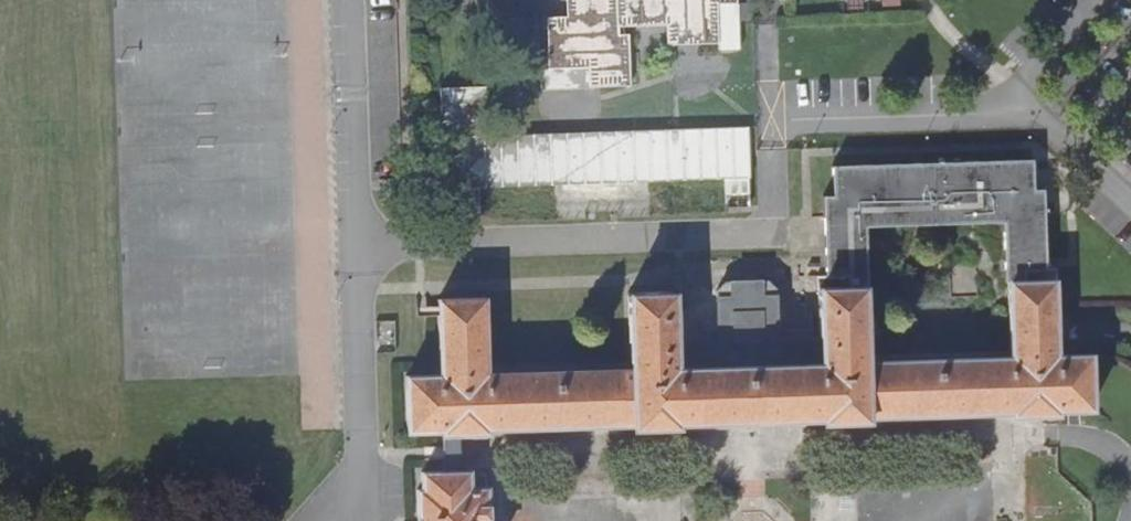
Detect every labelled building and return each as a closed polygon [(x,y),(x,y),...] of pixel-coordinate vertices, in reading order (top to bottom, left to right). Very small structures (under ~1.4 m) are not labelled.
[(563,17),(544,17),(546,71),(584,69),(585,89),(626,87),(624,35),(614,35),(613,29),(663,27),(663,45),(715,43),(713,4),(735,3),(734,0),(562,0),(563,17)] [(881,9),(900,8),(900,0),(881,0),(881,9)] [(735,3),(713,4),(715,43),(715,50),(737,49),(735,3)] [(585,89),(584,69),(546,71),(537,71),(538,92),(585,90),(585,89)] [(481,89),(434,90),(436,138),(444,138),(446,189),(448,189),(470,188),(552,184),(647,181),(722,177),(746,176),(744,126),(671,129),(483,136),(481,89)] [(484,469),(457,470),(456,435),(486,434),(486,430),(630,424),(630,428),(641,428),(647,433),(659,432),(666,427),(676,426),(677,423),(820,416),(821,421),(832,421),(838,426),(852,426),(858,420),(867,420),(867,416),(1011,410),(1011,415),(1057,414),(1057,408),(1091,407),(1088,352),(1054,354),(1050,280),(1043,279),(1040,189),(1030,189),(1029,159),(828,168),(828,197),(820,197),(821,256),(824,336),(775,337),(773,288),(766,280),(721,281),(715,289),(717,339),(673,341),(672,292),(627,293),(629,368),(484,374),(482,299),(437,300),(439,375),(404,376),(406,433),(439,432),(443,437),(444,472),(421,473),(421,492),(417,492),(417,520),(486,520),(484,469)] [(746,212),(746,176),(722,177),(723,212),(746,212)] [(648,201),(647,181),(552,184),(553,206),(564,205),(585,204),(619,203),(648,201)] [(585,204),(564,205),(565,222),(586,222),(586,214),(585,204)]
